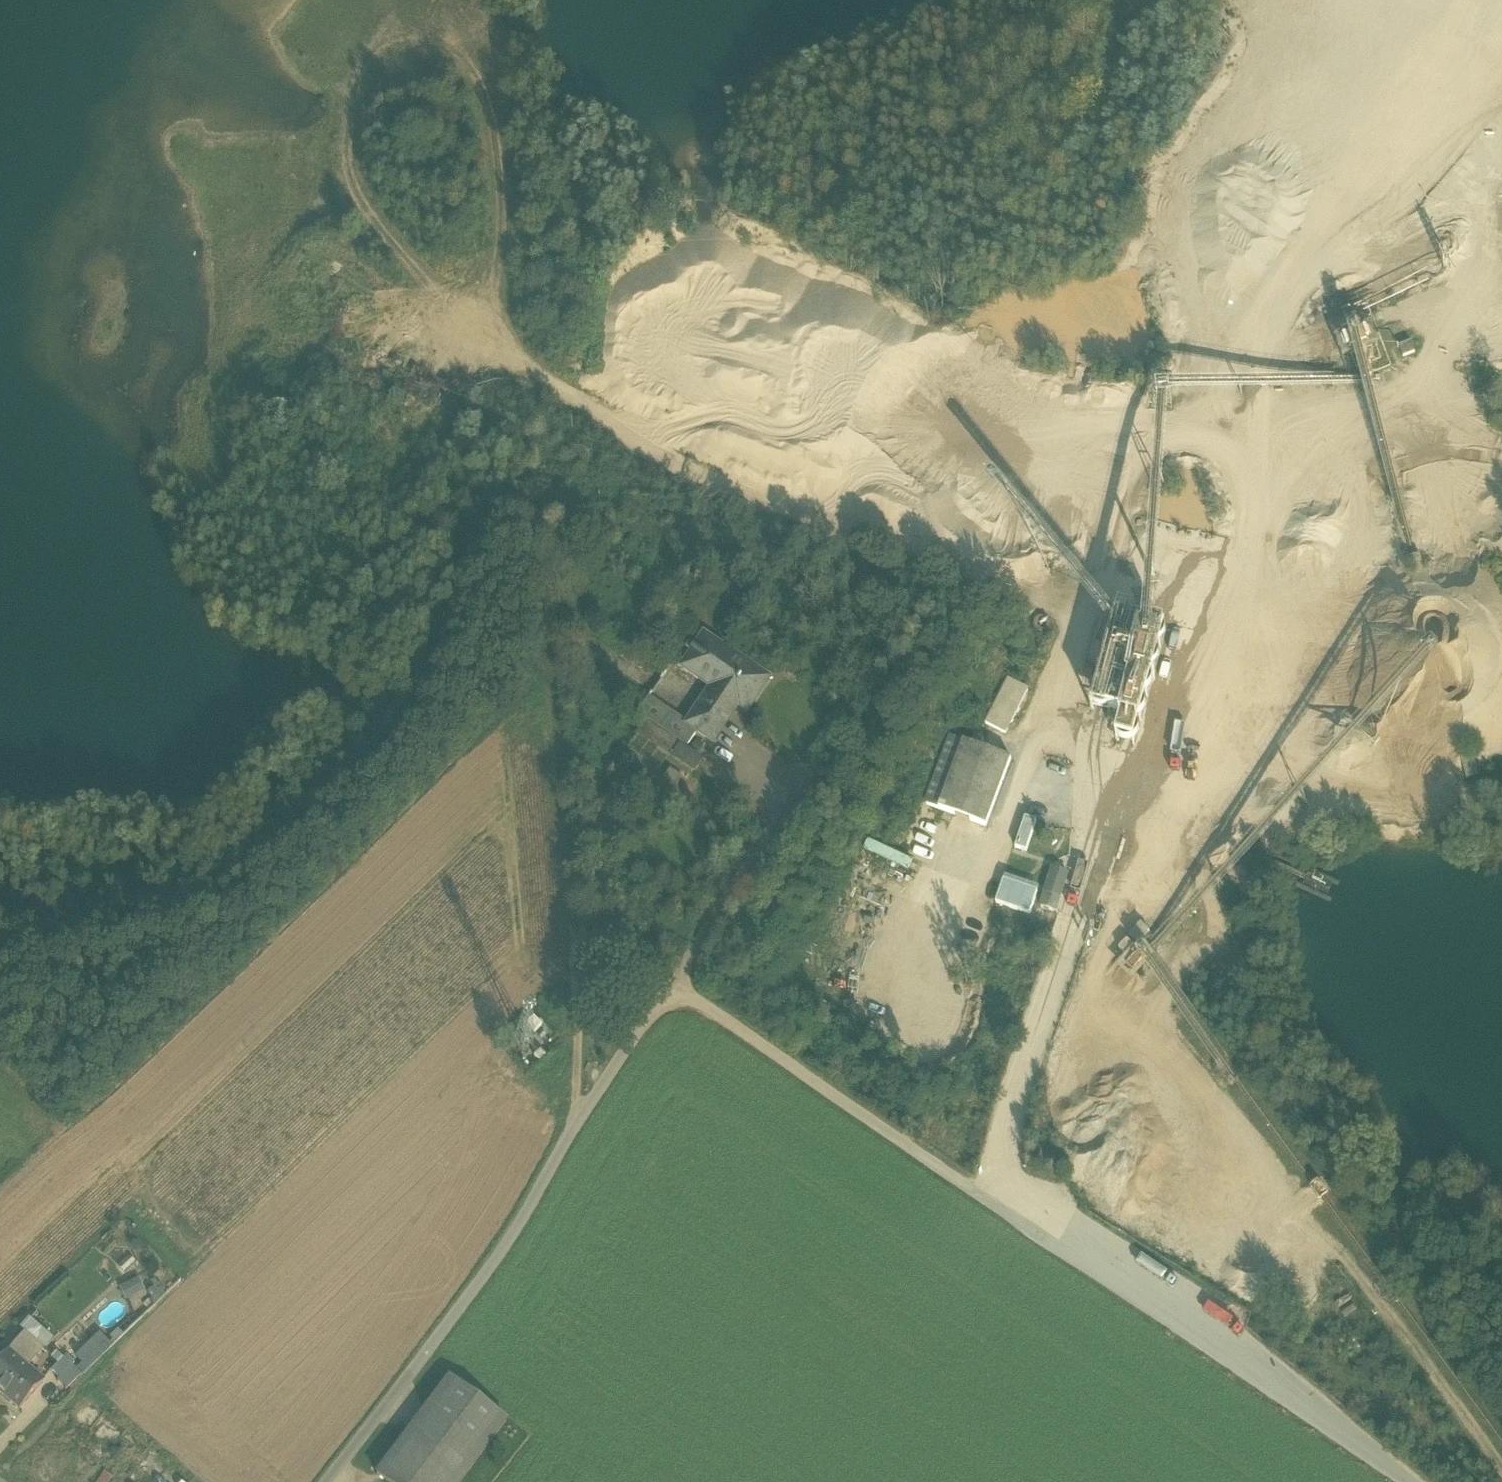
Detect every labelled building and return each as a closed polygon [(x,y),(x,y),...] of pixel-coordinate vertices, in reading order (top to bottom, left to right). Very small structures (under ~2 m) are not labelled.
[(768,681),(705,638),(683,670),(713,690),(689,725),(649,698),(638,716),(687,749),(696,735),(707,742),(733,704),(746,713),(768,681)] [(1008,671),(985,715),(1007,727),(1030,682),(1008,671)] [(1010,753),(951,731),(926,799),(985,821),(1010,753)] [(676,784),(683,772),(671,765),(664,777),(676,784)] [(1030,844),(1037,813),(1023,810),(1016,841),(1030,844)] [(1003,878),(1011,881),(1017,860),(1009,857),(1003,878)] [(1039,900),(1057,906),(1070,866),(1052,861),(1039,900)] [(1038,912),(1042,900),(1007,889),(1003,901),(1038,912)] [(140,1278),(122,1285),(126,1297),(145,1289),(140,1278)] [(74,1356),(88,1370),(114,1345),(100,1331),(74,1356)] [(23,1334),(0,1361),(0,1394),(20,1411),(43,1385),(27,1371),(35,1361),(30,1357),(39,1347),(23,1334)] [(448,1379),(375,1475),(384,1481),(460,1481),(505,1421),(448,1379)]
